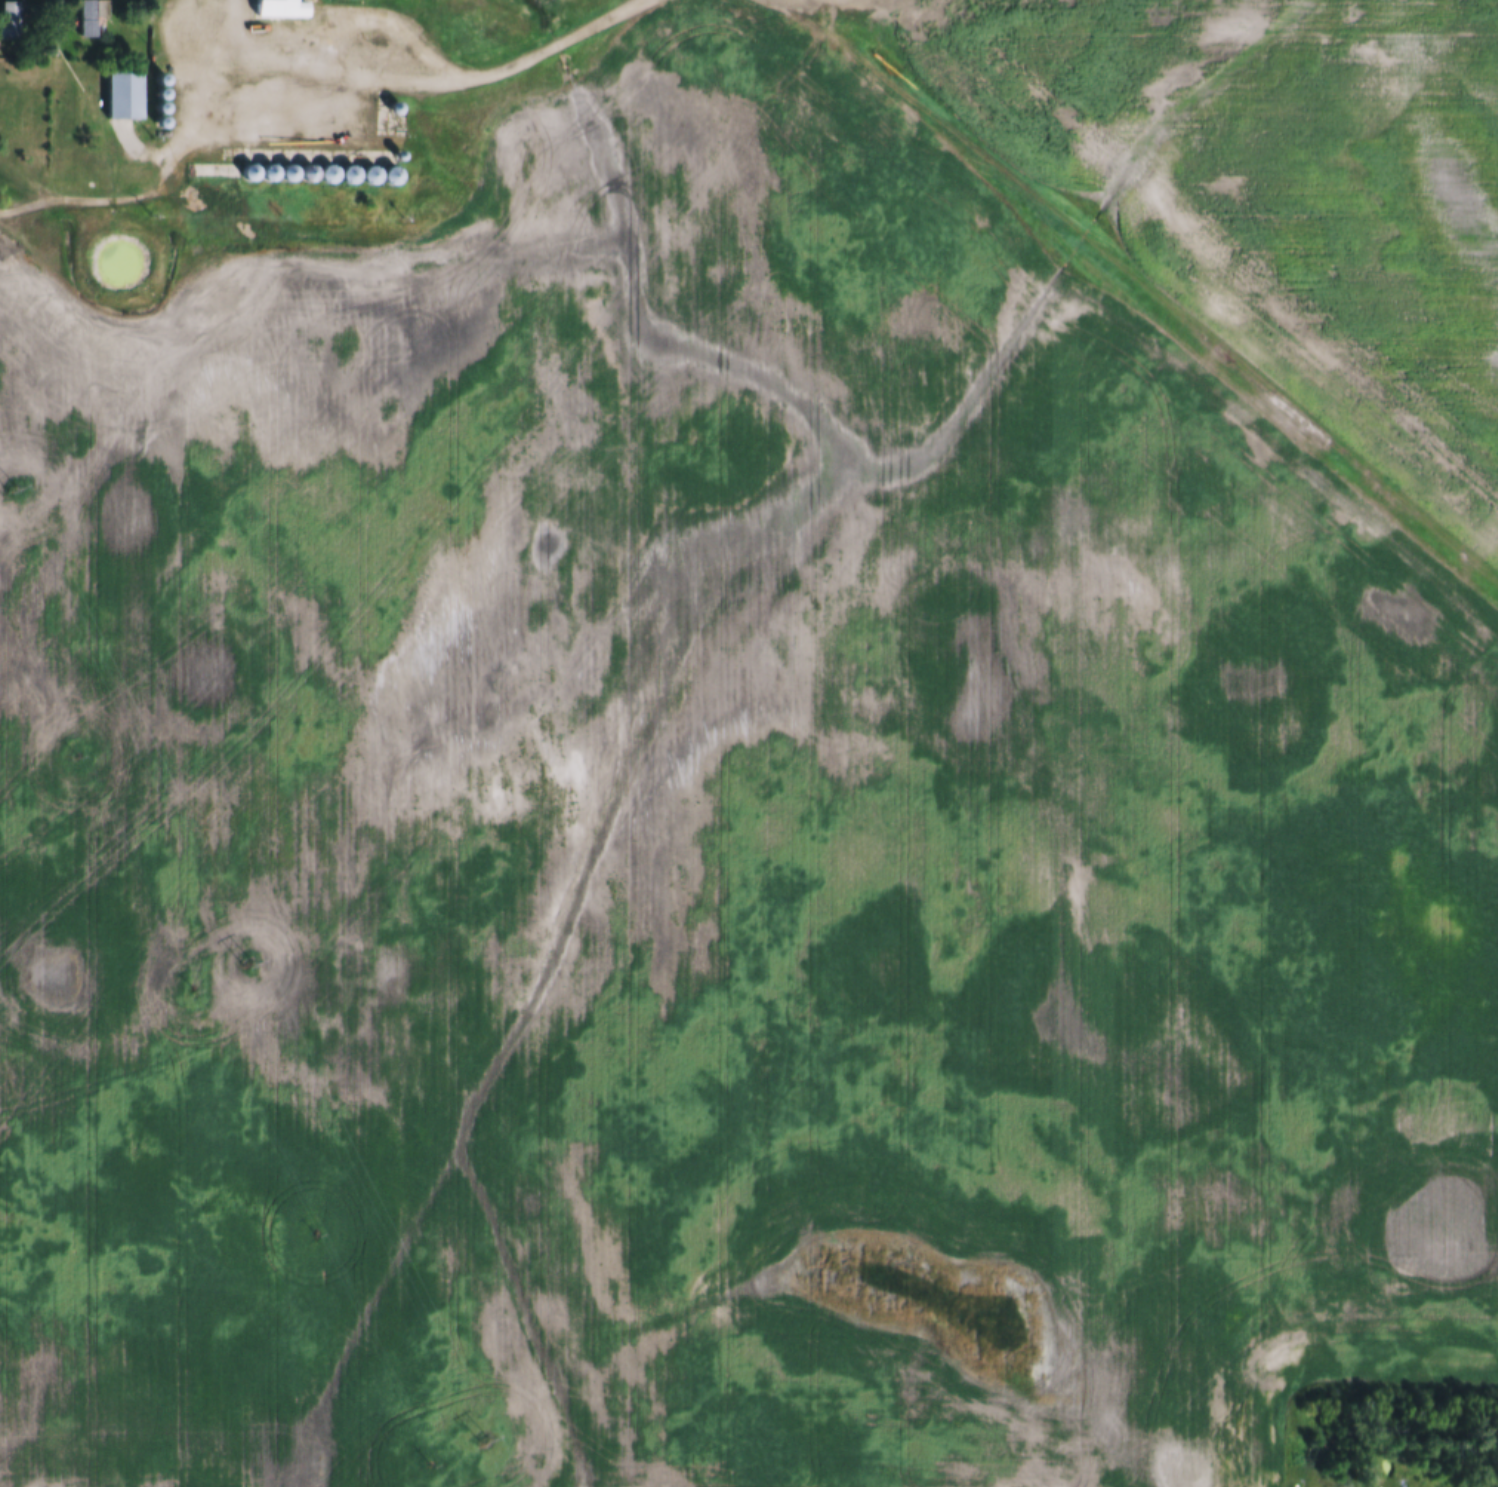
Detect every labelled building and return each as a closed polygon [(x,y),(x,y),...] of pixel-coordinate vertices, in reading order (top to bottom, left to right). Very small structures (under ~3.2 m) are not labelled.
[(77,38),(104,38),(104,0),(77,0),(77,38)] [(253,17),(304,18),(304,5),(291,4),(291,0),(253,0),(253,17)] [(17,41),(17,3),(0,3),(0,41),(17,41)]
